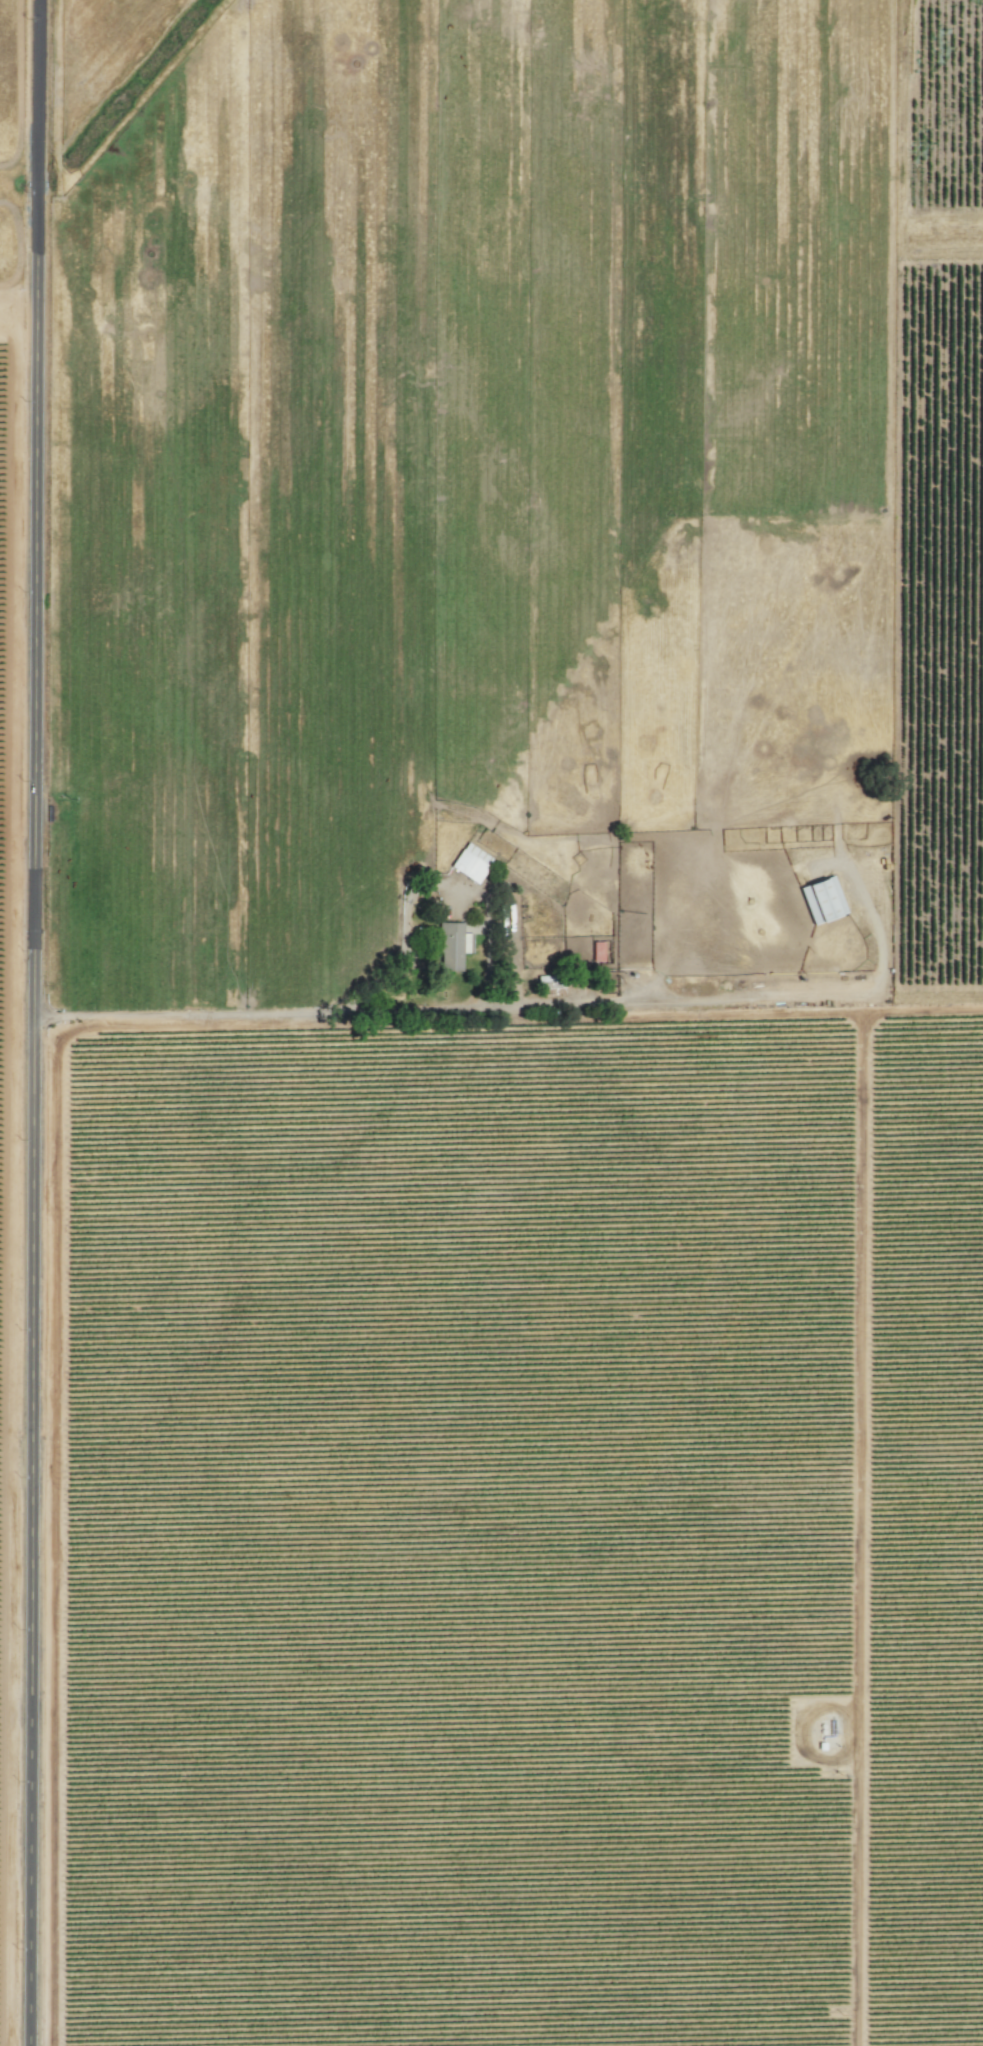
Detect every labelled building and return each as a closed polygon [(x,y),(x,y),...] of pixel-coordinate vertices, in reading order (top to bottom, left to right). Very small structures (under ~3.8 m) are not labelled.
[(477,883),(493,858),(466,841),(450,866),(477,883)] [(847,913),(834,876),(799,888),(813,925),(847,913)] [(472,933),(462,933),(462,923),(440,922),(439,969),(461,970),(462,952),(471,953),(472,933)] [(593,962),(604,961),(604,941),(593,941),(593,962)]
